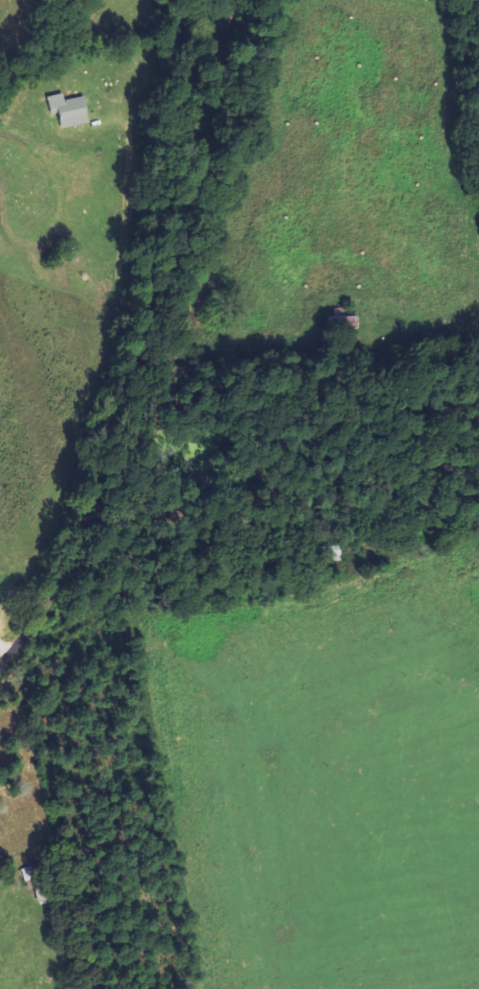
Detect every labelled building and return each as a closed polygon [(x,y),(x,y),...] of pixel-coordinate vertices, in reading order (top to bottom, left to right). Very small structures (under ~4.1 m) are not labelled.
[(93,122),(88,96),(68,100),(66,93),(51,96),(55,114),(62,113),(65,128),(93,122)]
